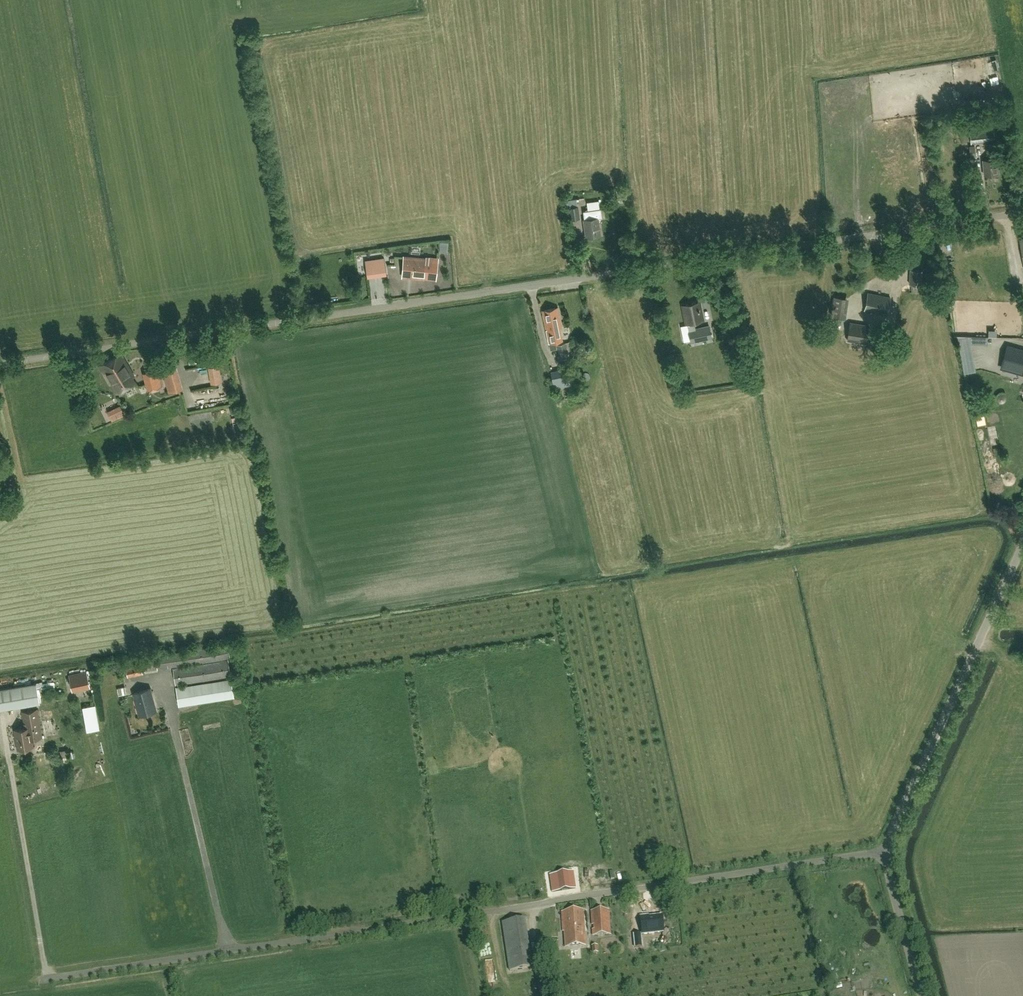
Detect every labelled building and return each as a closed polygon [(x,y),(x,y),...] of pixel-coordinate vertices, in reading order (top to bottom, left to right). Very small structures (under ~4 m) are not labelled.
[(972,143),(994,141),(994,130),(971,132),(972,143)] [(997,160),(996,146),(989,147),(990,160),(982,160),(984,175),(998,174),(996,160),(997,160)] [(568,207),(570,220),(580,219),(578,206),(577,199),(569,200),(570,207),(568,207)] [(586,237),(600,235),(598,218),(602,217),(600,208),(582,211),(584,220),(583,220),(586,237)] [(412,278),(423,279),(424,278),(436,279),(438,258),(429,257),(425,257),(425,258),(419,258),(411,257),(403,256),(402,277),(408,277),(412,278)] [(386,275),(383,258),(365,261),(368,278),(386,275)] [(922,285),(922,270),(910,270),(909,284),(922,285)] [(887,315),(890,298),(868,293),(865,311),(887,315)] [(846,319),(850,298),(837,295),(832,316),(846,319)] [(690,341),(711,337),(709,327),(695,330),(693,322),(701,320),(697,302),(683,305),(687,323),(690,335),(689,335),(690,341)] [(548,343),(562,340),(559,328),(561,327),(557,308),(542,311),(548,343)] [(849,323),(849,324),(846,341),(866,344),(870,326),(849,323)] [(962,340),(966,373),(977,371),(976,365),(975,365),(972,339),(962,340)] [(568,357),(559,359),(561,366),(572,363),(571,356),(572,356),(569,342),(565,343),(568,357)] [(568,357),(565,343),(556,345),(559,359),(568,357)] [(1022,370),(1022,351),(1008,347),(1003,369),(1022,374),(1022,370)] [(114,393),(134,382),(132,377),(133,376),(121,354),(99,366),(114,393)] [(222,382),(219,365),(208,367),(211,384),(222,382)] [(168,393),(178,390),(172,367),(162,370),(168,393)] [(147,391),(162,386),(157,369),(143,373),(147,391)] [(553,382),(567,379),(565,369),(551,372),(553,382)] [(993,371),(990,376),(996,381),(999,376),(993,371)] [(108,410),(113,421),(126,415),(121,403),(108,410)] [(145,672),(230,658),(227,644),(143,658),(145,672)] [(230,676),(231,678),(175,687),(179,707),(234,698),(228,659),(173,668),(175,685),(230,676)] [(127,677),(143,674),(141,664),(125,668),(127,677)] [(87,671),(68,675),(72,691),(90,687),(87,671)] [(39,703),(36,683),(0,689),(0,710),(39,703)] [(117,688),(119,695),(127,693),(125,687),(117,688)] [(138,716),(156,711),(150,689),(133,693),(138,716)] [(99,729),(95,705),(83,707),(87,731),(99,729)] [(25,728),(14,730),(17,750),(33,747),(32,739),(42,738),(37,710),(23,712),(24,724),(25,728)] [(576,888),(574,872),(550,875),(552,891),(576,888)] [(609,910),(592,911),(593,935),(611,934),(609,910)] [(566,947),(586,945),(584,911),(562,912),(563,931),(565,931),(566,947)] [(642,934),(663,932),(661,916),(640,918),(642,934)] [(510,971),(530,968),(525,933),(517,934),(515,921),(502,923),(510,971)] [(635,948),(642,947),(641,934),(633,935),(635,948)] [(497,979),(496,959),(487,960),(488,979),(497,979)]
